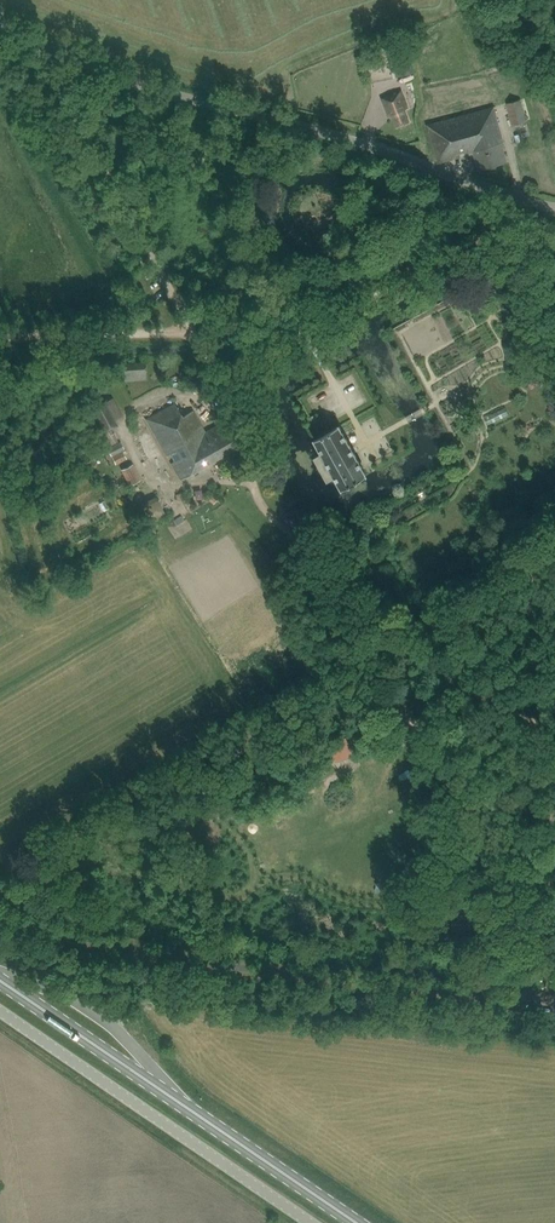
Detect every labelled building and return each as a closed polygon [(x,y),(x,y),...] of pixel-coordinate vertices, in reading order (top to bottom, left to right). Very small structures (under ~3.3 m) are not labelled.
[(405,48),(391,51),(393,59),(398,58),(402,76),(411,74),(405,48)] [(382,98),(389,116),(393,115),(397,126),(409,122),(404,110),(408,108),(402,91),(382,98)] [(507,103),(513,125),(527,121),(521,99),(507,103)] [(478,169),(507,162),(502,143),(504,142),(494,107),(428,125),(438,163),(461,157),(461,156),(474,153),(478,169)] [(492,271),(480,276),(485,287),(492,283),(497,281),(492,271)] [(146,362),(123,364),(125,381),(147,379),(146,362)] [(115,420),(122,416),(113,398),(92,408),(105,432),(111,429),(118,425),(115,420)] [(231,417),(205,432),(193,410),(182,416),(175,403),(146,419),(180,479),(245,443),(231,417)] [(311,418),(316,427),(322,424),(316,414),(311,418)] [(353,450),(340,426),(327,433),(315,439),(323,453),(316,457),(329,479),(335,475),(342,489),(367,475),(366,475),(353,450)] [(108,448),(118,442),(111,429),(105,432),(100,434),(108,448)] [(123,450),(125,449),(121,441),(118,442),(108,448),(116,464),(127,458),(123,450)] [(129,485),(141,480),(133,464),(121,469),(129,485)] [(184,493),(176,495),(178,501),(182,500),(185,499),(186,499),(184,493)] [(155,499),(141,505),(150,523),(163,516),(155,499)] [(181,516),(173,521),(176,526),(184,521),(181,516)] [(345,738),(326,750),(335,764),(354,752),(345,738)]
